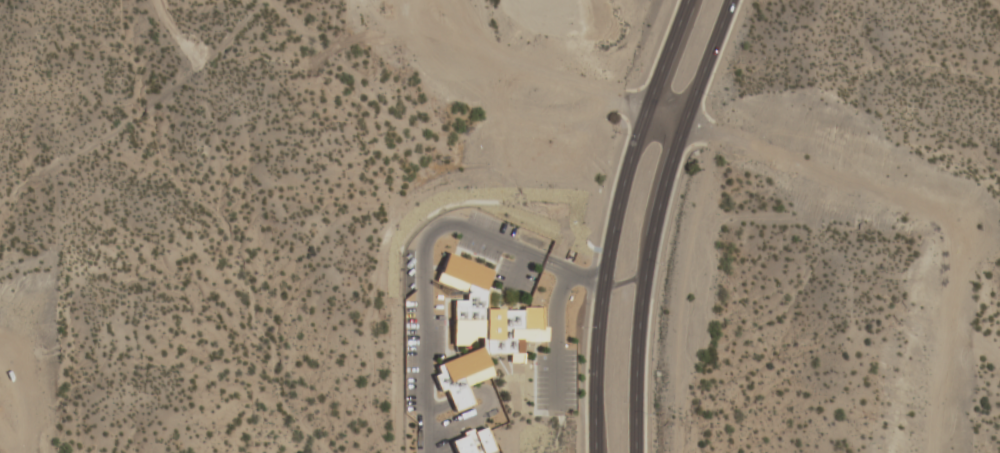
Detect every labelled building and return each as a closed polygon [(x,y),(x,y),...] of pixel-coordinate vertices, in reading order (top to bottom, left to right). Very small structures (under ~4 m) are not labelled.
[(436,375),(436,391),(443,391),(457,413),(467,407),(467,389),(488,375),(488,354),(508,354),(509,364),(518,364),(527,341),(543,341),(542,308),(485,309),(485,289),(491,271),(447,255),(445,256),(435,282),(465,292),(465,301),(452,301),(453,346),(456,351),(463,347),(467,347),(477,340),(478,343),(438,369),(438,374),(436,375)] [(485,427),(450,439),(455,452),(494,452),(485,427)]
